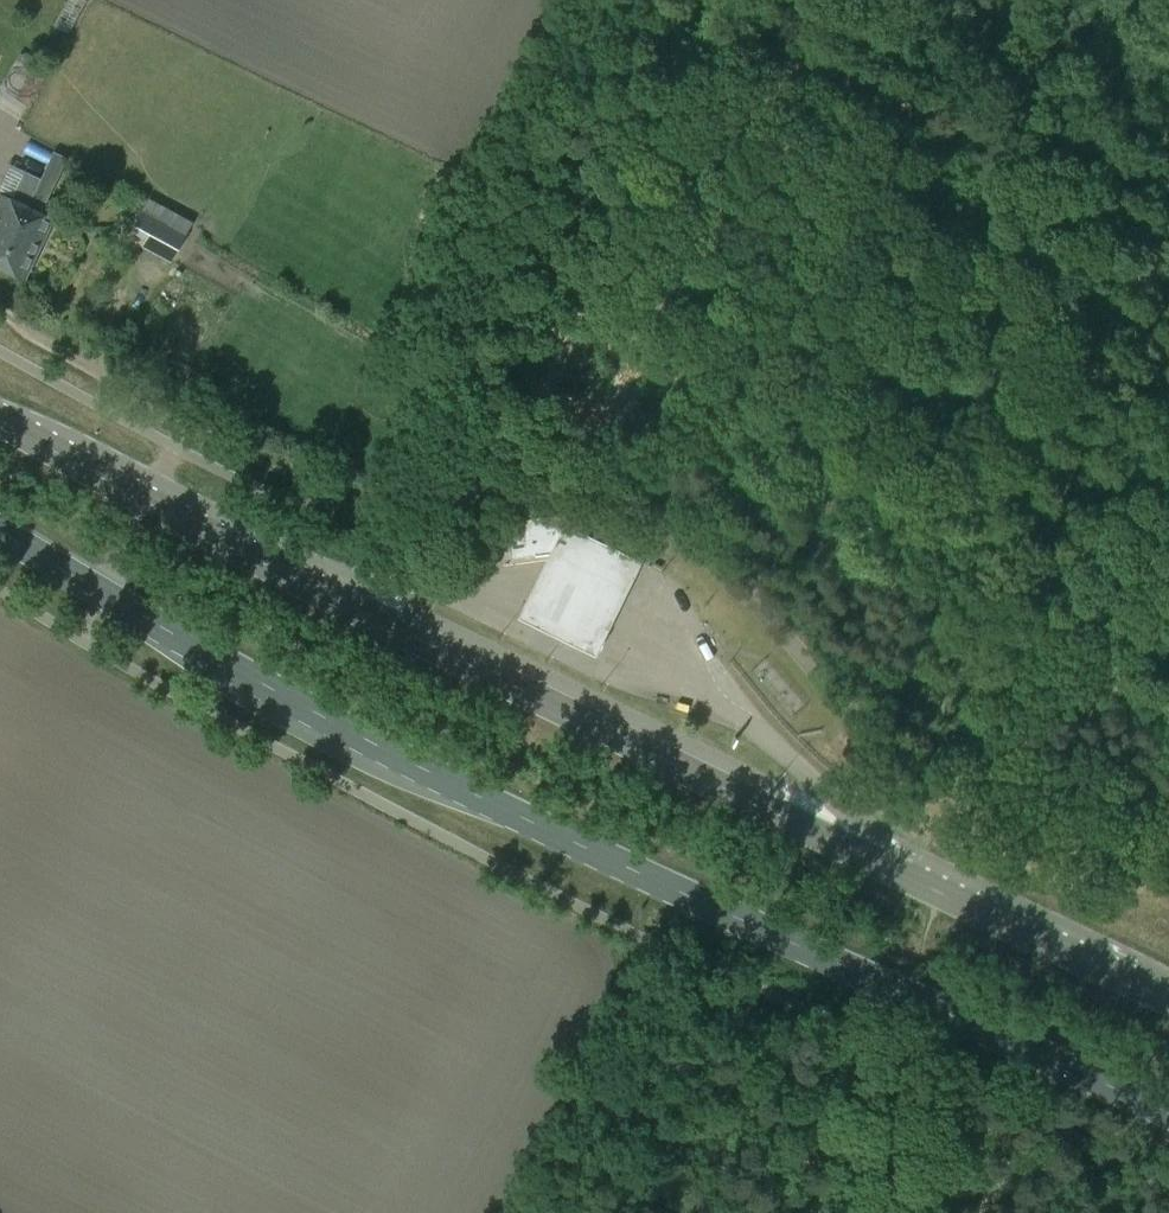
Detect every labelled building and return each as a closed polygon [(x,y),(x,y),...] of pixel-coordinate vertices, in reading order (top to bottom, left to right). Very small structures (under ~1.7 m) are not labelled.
[(70,30),(83,0),(63,0),(53,24),(70,30)] [(15,98),(32,69),(29,67),(33,60),(20,52),(0,85),(0,89),(15,98)] [(26,205),(0,193),(0,263),(26,205)] [(0,263),(0,267),(24,278),(53,218),(26,205),(0,263)] [(142,213),(128,238),(170,260),(183,235),(142,213)] [(562,515),(503,523),(508,560),(567,551),(562,515)] [(637,562),(560,528),(538,578),(521,616),(597,651),(615,611),(637,562)] [(457,533),(449,534),(449,537),(450,545),(459,544),(457,533)]
